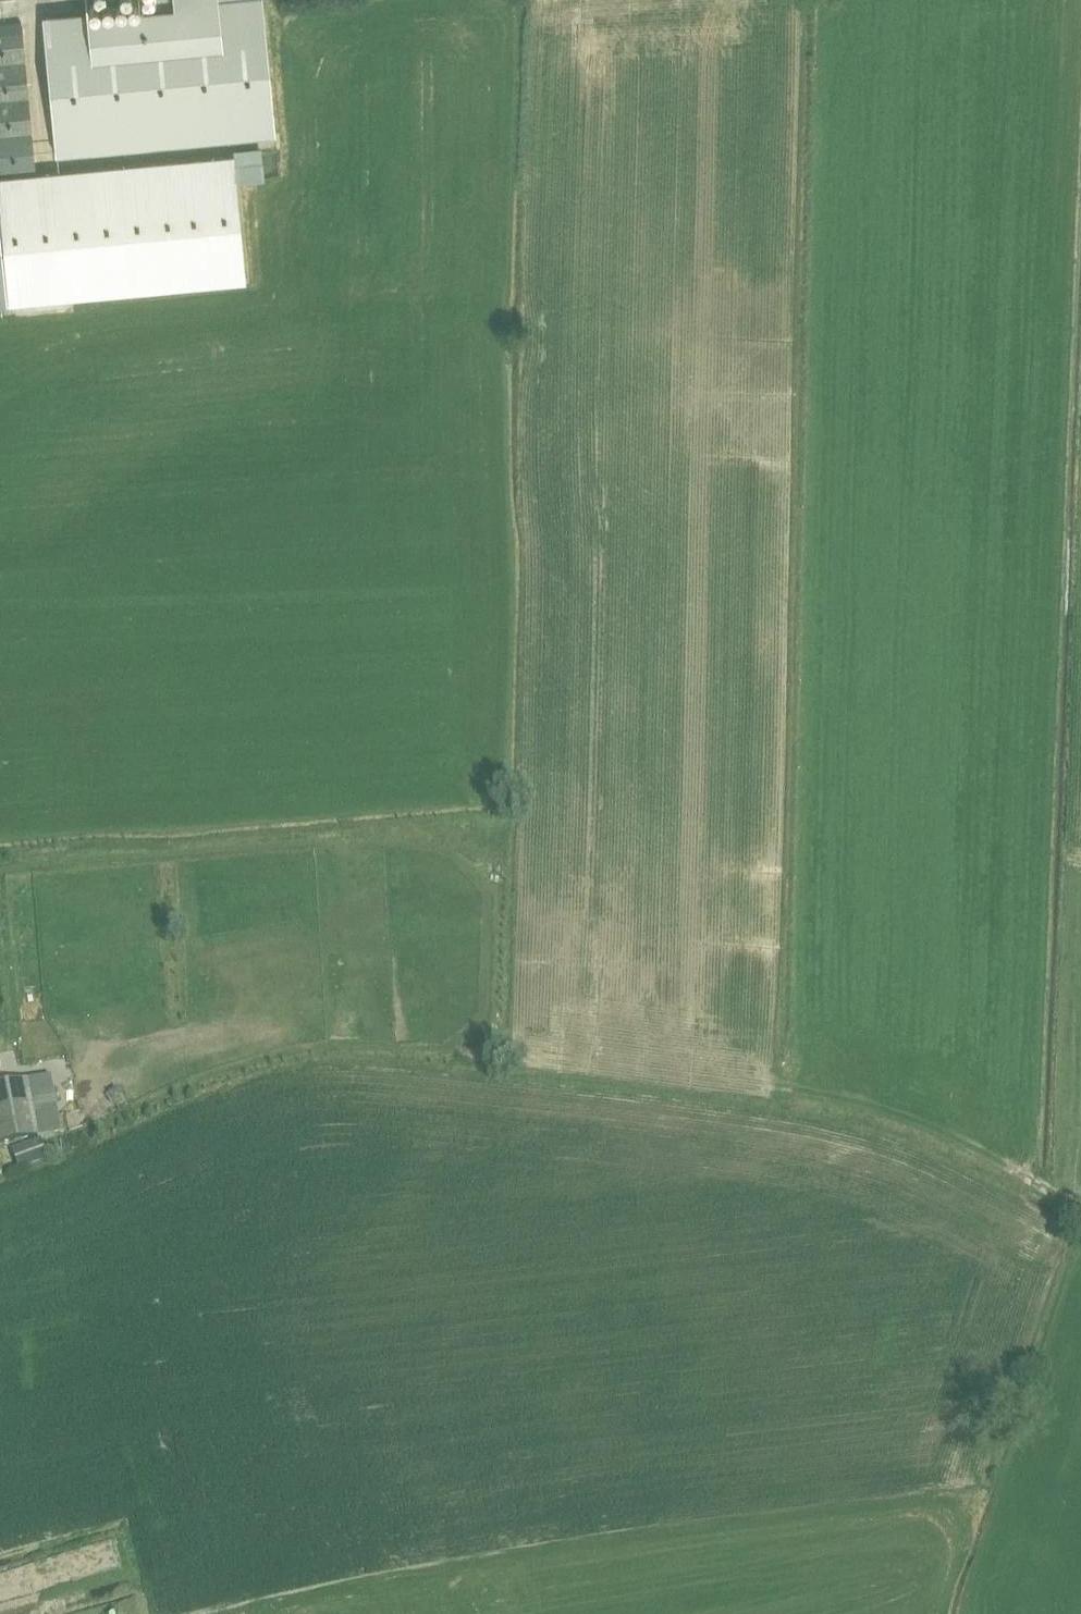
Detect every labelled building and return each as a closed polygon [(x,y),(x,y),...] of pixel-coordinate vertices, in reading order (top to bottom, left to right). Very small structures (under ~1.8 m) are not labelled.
[(262,0),(155,0),(155,3),(43,13),(56,154),(275,133),(262,0)] [(35,168),(32,130),(22,21),(0,23),(0,171),(35,168)] [(0,175),(0,205),(9,301),(248,279),(236,153),(0,175)] [(0,1085),(0,1143),(38,1136),(27,1080),(0,1085)] [(40,1138),(11,1149),(19,1169),(48,1158),(40,1138)]
